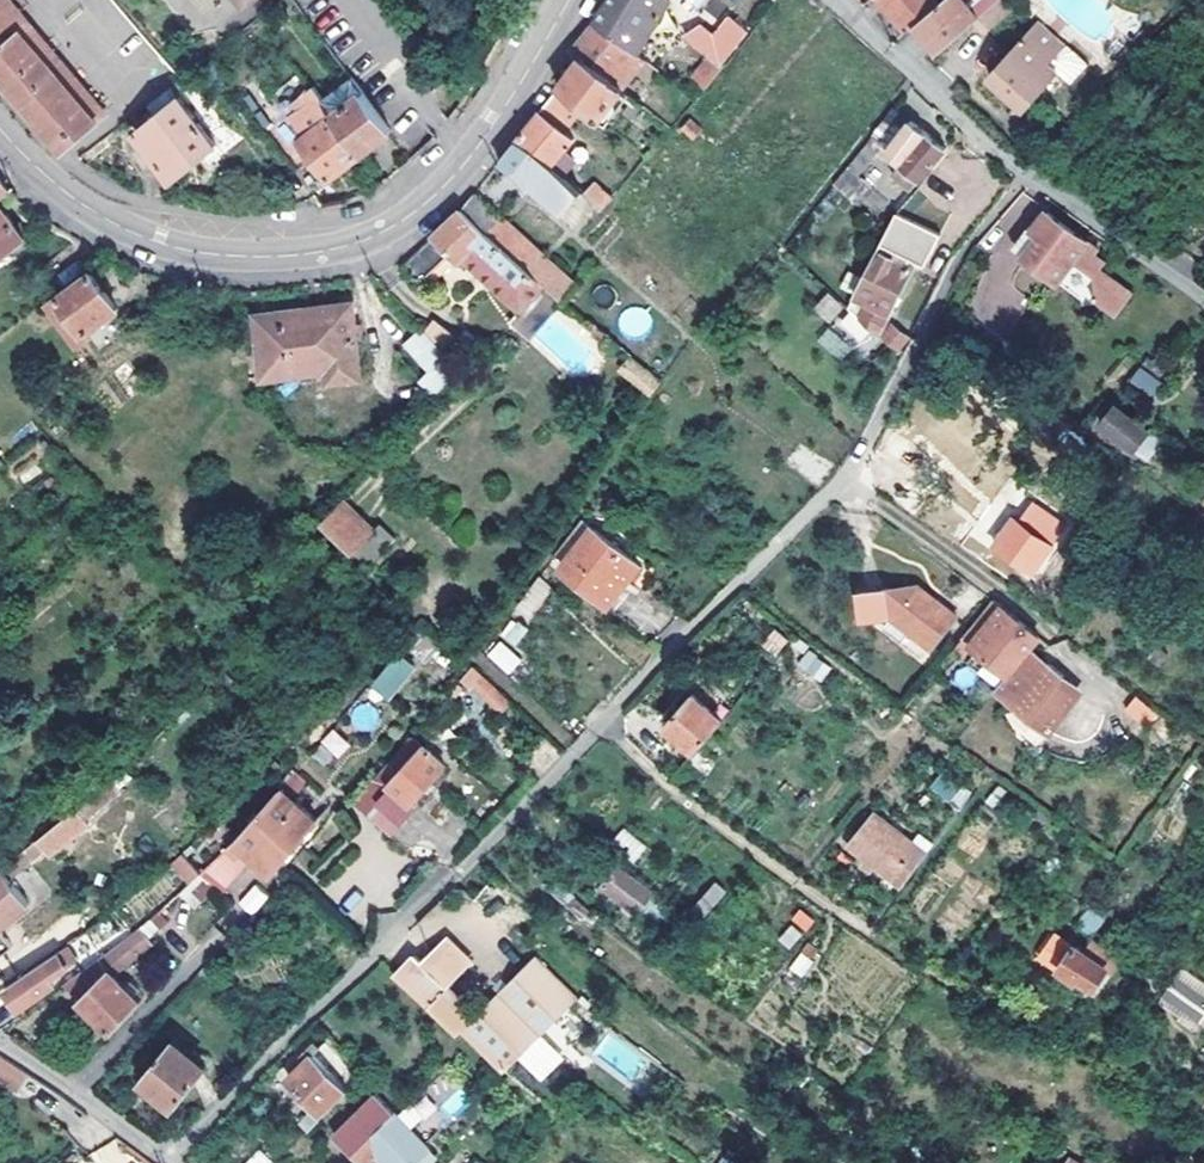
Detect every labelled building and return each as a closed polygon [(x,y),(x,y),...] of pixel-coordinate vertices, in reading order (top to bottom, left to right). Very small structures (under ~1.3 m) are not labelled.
[(67,147),(70,144),(108,112),(13,0),(0,0),(0,68),(67,147)] [(240,15),(259,0),(228,0),(240,15)] [(637,53),(669,1),(667,0),(612,0),(601,18),(598,22),(637,53)] [(701,8),(708,0),(691,0),(701,8)] [(732,9),(740,0),(722,0),(732,9)] [(941,0),(884,0),(908,28),(918,20),(941,0)] [(997,0),(941,0),(918,20),(942,48),(979,15),(997,0)] [(979,15),(990,28),(1016,7),(1010,0),(997,0),(979,15)] [(720,62),(723,64),(748,32),(730,18),(715,36),(702,25),(682,39),(671,55),(705,80),(720,62)] [(1064,71),(1051,60),(1066,43),(1040,18),(991,73),(1031,108),(1064,71)] [(584,58),(624,89),(646,60),(637,53),(598,22),(588,35),(576,51),(584,58)] [(561,87),(586,107),(601,119),(624,89),(584,58),(573,73),(561,87)] [(149,105),(157,115),(180,96),(182,99),(208,77),(200,65),(149,105)] [(350,73),(322,93),(336,113),(364,91),(350,73)] [(268,126),(287,112),(267,85),(248,100),(268,126)] [(521,137),(553,166),(576,137),(568,130),(586,107),(561,87),(540,113),(521,137)] [(336,113),(322,93),(320,91),(297,109),(311,129),(301,139),(330,177),(365,151),(336,113)] [(364,91),(336,113),(365,151),(393,130),(364,91)] [(180,96),(157,115),(138,131),(176,178),(218,144),(182,99),(180,96)] [(894,176),(911,189),(944,148),(895,109),(874,136),(891,149),(888,152),(903,163),(894,176)] [(553,166),(521,137),(501,160),(524,177),(578,221),(594,202),(553,166)] [(12,191),(2,178),(0,176),(0,199),(12,191)] [(906,207),(940,226),(951,207),(917,187),(906,207)] [(604,191),(594,202),(603,211),(613,198),(604,191)] [(487,232),(502,218),(476,193),(468,203),(465,208),(487,232)] [(31,246),(0,202),(0,268),(31,246)] [(547,285),(487,232),(465,208),(434,236),(413,256),(411,260),(409,264),(409,270),(410,273),(414,276),(418,278),(423,278),(429,276),(452,254),(461,262),(463,258),(523,312),(547,285)] [(1108,269),(1096,258),(1101,250),(1049,213),(1033,234),(1041,241),(1028,259),(1060,283),(1073,265),(1097,282),(1108,269)] [(504,215),(502,218),(487,232),(547,285),(564,301),(579,284),(504,215)] [(914,269),(908,265),(926,232),(899,216),(849,308),(880,335),(914,269)] [(1029,230),(1016,249),(1028,259),(1041,241),(1033,234),(1029,230)] [(92,330),(101,342),(130,318),(91,268),(59,291),(90,332),(92,330)] [(812,307),(826,323),(843,308),(829,292),(812,307)] [(331,380),(364,377),(356,302),(259,314),(265,375),(330,369),(331,380)] [(647,335),(650,310),(621,306),(618,332),(647,335)] [(890,324),(879,340),(900,355),(912,339),(890,324)] [(426,377),(440,393),(464,370),(427,328),(412,343),(434,368),(426,377)] [(828,328),(816,341),(840,361),(851,348),(828,328)] [(627,357),(615,373),(649,398),(661,382),(627,357)] [(1128,382),(1151,396),(1161,381),(1138,366),(1128,382)] [(1105,427),(1138,451),(1152,432),(1119,408),(1105,427)] [(320,520),(352,548),(373,524),(342,496),(320,520)] [(998,546),(1036,575),(1054,550),(1017,521),(998,546)] [(368,565),(393,540),(380,527),(355,552),(368,565)] [(565,567),(610,605),(641,567),(595,529),(565,567)] [(534,617),(550,586),(535,578),(519,609),(534,617)] [(896,617),(933,648),(961,616),(924,583),(890,580),(896,617)] [(1017,674),(1035,650),(1045,637),(998,601),(974,632),(983,640),(980,645),(1017,674)] [(500,637),(516,647),(527,629),(510,620),(500,637)] [(767,647),(779,658),(792,644),(779,633),(767,647)] [(498,641),(485,656),(509,675),(522,660),(498,641)] [(808,649),(795,664),(819,684),(831,669),(808,649)] [(1035,719),(1067,674),(1035,650),(1017,674),(1001,694),(1035,719)] [(387,701),(414,670),(396,654),(369,686),(387,701)] [(473,666),(459,680),(496,717),(510,703),(473,666)] [(1067,674),(1035,719),(1059,737),(1088,698),(1067,682),(1071,677),(1067,674)] [(696,695),(671,726),(701,752),(728,721),(696,695)] [(1104,720),(1126,742),(1143,724),(1120,703),(1104,720)] [(325,730),(313,759),(335,768),(347,739),(325,730)] [(445,767),(417,738),(359,802),(392,833),(415,808),(412,804),(445,767)] [(202,871),(217,885),(225,892),(247,865),(238,856),(246,847),(273,869),(318,815),(292,794),(309,771),(301,764),(237,838),(202,871)] [(927,793),(962,806),(970,787),(934,774),(927,793)] [(31,846),(39,857),(49,849),(53,853),(91,822),(80,807),(31,846)] [(854,844),(906,885),(930,854),(878,813),(854,844)] [(203,831),(210,838),(215,832),(210,826),(203,831)] [(627,828),(614,839),(633,861),(646,850),(627,828)] [(31,846),(4,867),(13,878),(39,857),(31,846)] [(178,855),(167,868),(186,884),(197,871),(178,855)] [(4,867),(1,869),(0,870),(0,926),(32,901),(13,878),(4,867)] [(606,886),(640,913),(655,896),(620,868),(606,886)] [(193,907),(217,885),(202,871),(201,871),(178,892),(193,907)] [(704,915),(727,893),(716,882),(694,904),(704,915)] [(1089,938),(1103,920),(1088,907),(1073,925),(1089,938)] [(9,950),(0,939),(0,958),(9,950)] [(803,947),(813,955),(819,947),(810,939),(803,947)] [(113,969),(129,955),(120,944),(67,983),(112,1030),(143,1001),(113,969)] [(1110,967),(1105,963),(1111,955),(1096,945),(1090,954),(1077,946),(1062,966),(1079,979),(1082,975),(1098,985),(1110,967)] [(51,978),(68,966),(59,951),(7,988),(21,1009),(54,984),(51,978)] [(470,1028),(513,1071),(584,999),(541,957),(482,1015),(419,959),(400,979),(452,1026),(463,1034),(470,1028)] [(206,995),(217,982),(205,970),(192,983),(206,995)] [(1203,1018),(1203,1017),(1203,997),(1176,977),(1165,992),(1203,1018)] [(142,1078),(174,1106),(207,1066),(174,1039),(142,1078)] [(317,1106),(324,1114),(332,1106),(350,1089),(339,1076),(349,1066),(324,1041),(317,1047),(314,1044),(292,1066),(295,1070),(289,1078),(317,1106)] [(20,1093),(31,1076),(0,1056),(0,1079),(20,1093)] [(305,1134),(324,1114),(317,1106),(297,1126),(305,1134)] [(429,1147),(396,1114),(368,1142),(389,1162),(414,1162),(429,1147)] [(259,1149),(243,1162),(272,1162),(259,1149)]
